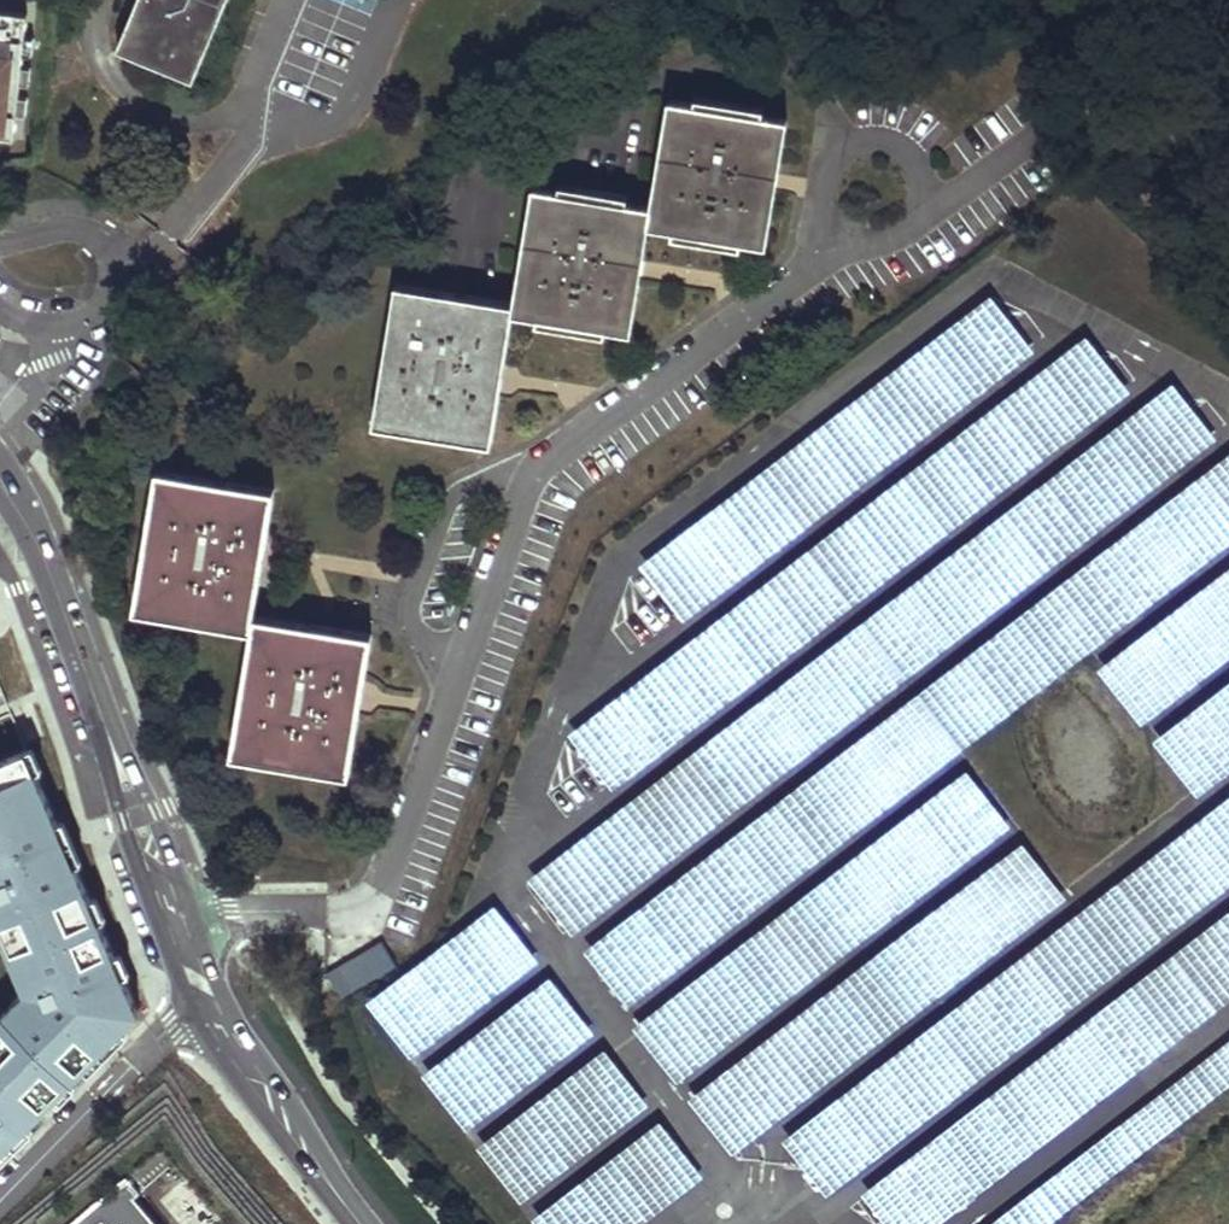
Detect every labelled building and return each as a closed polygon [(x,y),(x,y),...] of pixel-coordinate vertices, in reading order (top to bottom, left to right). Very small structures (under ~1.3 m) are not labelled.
[(119,49),(195,82),(229,0),(140,0),(119,49)] [(15,137),(18,111),(12,110),(13,98),(19,99),(21,81),(15,80),(16,68),(22,69),(24,51),(18,50),(19,38),(25,39),(28,12),(0,9),(0,136),(15,137)] [(696,97),(695,104),(762,115),(764,109),(696,97)] [(654,207),(650,226),(675,230),(743,242),(767,247),(789,120),(762,115),(695,104),(670,101),(654,207)] [(562,184),(561,191),(629,203),(630,196),(562,184)] [(518,305),(517,313),(541,318),(608,329),(634,333),(650,226),(654,207),(629,203),(561,191),(537,188),(518,305)] [(675,230),(674,237),(741,248),(743,242),(675,230)] [(495,445),(517,313),(518,305),(401,284),(377,424),(495,445)] [(994,300),(647,566),(688,619),(1035,353),(994,300)] [(541,318),(540,326),(606,337),(608,329),(541,318)] [(1091,338),(577,735),(618,789),(1133,392),(1091,338)] [(1219,442),(1178,389),(536,885),(577,937),(1219,442)] [(1228,548),(1228,461),(591,953),(633,1007),(1228,548)] [(158,471),(135,610),(254,630),(257,615),(277,491),(158,471)] [(1108,669),(1149,722),(1228,661),(1228,576),(1108,669)] [(352,775),(375,634),(257,615),(254,630),(233,756),(352,775)] [(1160,742),(1200,794),(1228,772),(1228,689),(1160,742)] [(141,1002),(36,733),(0,747),(0,906),(3,915),(16,950),(27,976),(15,988),(12,991),(2,1000),(0,1002),(0,1143),(141,1002)] [(969,776),(638,1031),(681,1087),(1012,831),(969,776)] [(832,1194),(1228,890),(1228,805),(791,1145),(832,1194)] [(1028,847),(697,1103),(740,1158),(1071,903),(1028,847)] [(500,906),(372,1002),(414,1058),(542,962),(500,906)] [(890,1223),(944,1223),(1228,1006),(1228,921),(870,1200),(890,1223)] [(339,991),(397,974),(387,942),(329,959),(339,991)] [(556,984),(428,1080),(471,1135),(598,1039),(556,984)] [(995,1223),(1054,1223),(1228,1089),(1228,1044),(995,1223)] [(609,1054),(481,1150),(524,1206),(651,1110),(609,1054)] [(539,1223),(540,1223),(655,1223),(709,1183),(667,1127),(539,1223)] [(129,1175),(71,1223),(170,1223),(129,1175)]
